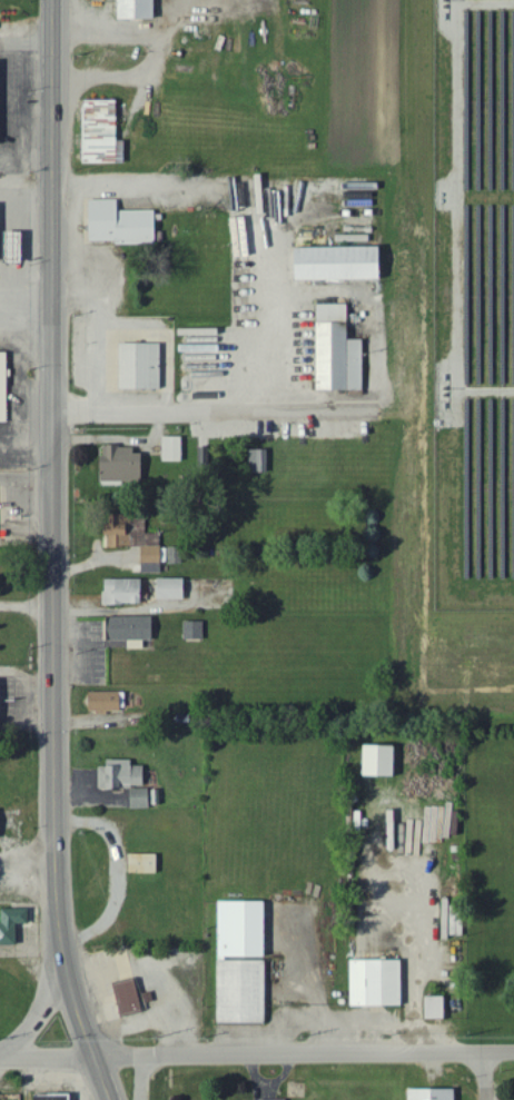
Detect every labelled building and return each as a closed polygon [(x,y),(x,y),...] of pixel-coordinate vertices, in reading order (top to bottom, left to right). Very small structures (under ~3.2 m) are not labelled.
[(156,0),(119,0),(119,21),(156,21),(156,0)] [(87,165),(127,164),(127,141),(120,142),(119,101),(87,102),(87,165)] [(158,212),(121,212),(121,201),(91,201),(92,245),(158,244),(158,212)] [(299,282),(386,282),(385,249),(299,249),(299,282)] [(366,392),(366,341),(351,341),(351,305),(319,305),(319,392),(366,392)] [(163,345),(122,345),(122,391),(163,391),(163,345)] [(9,424),(10,354),(0,354),(0,423),(9,424)] [(184,463),(184,438),(165,438),(165,463),(184,463)] [(145,456),(137,455),(137,448),(104,447),(103,484),(145,485),(145,456)] [(211,449),(201,449),(200,467),(210,467),(211,449)] [(270,474),(270,451),(252,451),(252,474),(270,474)] [(134,548),(133,515),(106,516),(106,548),(134,548)] [(184,564),(183,547),(143,548),(143,565),(184,564)] [(106,604),(146,604),(145,579),(105,580),(106,604)] [(160,599),(187,600),(187,579),(160,579),(160,599)] [(155,617),(110,618),(110,641),(130,641),(131,649),(146,649),(145,640),(156,640),(155,617)] [(205,622),(186,622),(185,640),(205,640),(205,622)] [(126,713),(126,693),(91,692),(91,712),(126,713)] [(367,776),(398,776),(399,745),(368,745),(367,776)] [(100,767),(101,789),(147,788),(146,766),(134,766),(134,760),(109,760),(109,767),(100,767)] [(134,810),(152,809),(151,789),(133,790),(134,810)] [(160,874),(160,855),(132,854),(132,873),(160,874)] [(465,938),(465,906),(451,906),(451,898),(444,898),(443,937),(465,938)] [(261,901),(218,901),(218,1019),(261,1019),(261,901)] [(20,924),(31,924),(31,909),(4,909),(3,925),(0,924),(0,945),(19,946),(20,924)] [(354,1007),(405,1006),(404,960),(353,961),(354,1007)] [(146,1011),(137,979),(117,984),(126,1017),(146,1011)] [(428,1020),(448,1019),(447,997),(428,997),(428,1020)] [(412,1089),(412,1099),(458,1099),(458,1089),(412,1089)]
